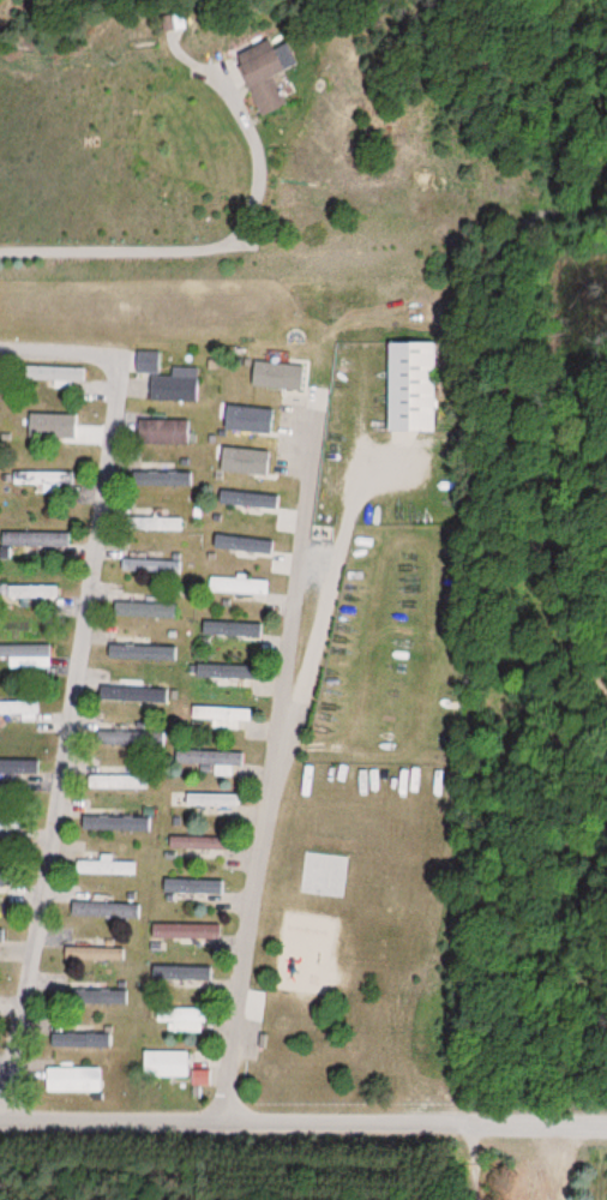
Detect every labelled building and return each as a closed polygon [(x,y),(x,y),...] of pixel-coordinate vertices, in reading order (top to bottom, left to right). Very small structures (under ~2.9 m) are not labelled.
[(259,115),(288,102),(261,43),(232,57),(259,115)] [(437,343),(385,342),(384,431),(436,432),(437,343)] [(85,367),(25,367),(25,382),(85,382),(85,367)] [(193,400),(193,378),(148,378),(148,400),(193,400)] [(80,415),(23,414),(23,427),(80,427),(80,415)] [(137,444),(188,444),(188,420),(137,420),(137,444)] [(15,488),(73,488),(73,471),(15,471),(15,488)] [(134,472),(134,485),(187,485),(187,472),(134,472)] [(125,531),(183,531),(183,517),(125,517),(125,531)] [(64,547),(64,532),(10,532),(10,547),(64,547)] [(182,560),(120,559),(120,572),(182,573),(182,560)] [(267,595),(268,579),(208,576),(207,592),(267,595)] [(3,586),(3,596),(56,596),(56,586),(3,586)] [(176,604),(114,602),(113,615),(176,618),(176,604)] [(7,667),(50,667),(50,644),(0,644),(0,657),(7,657),(7,667)] [(174,659),(174,646),(107,646),(107,659),(174,659)] [(99,703),(162,703),(162,689),(99,689),(99,703)] [(39,713),(39,701),(0,701),(0,713),(39,713)] [(250,727),(250,708),(191,707),(191,719),(212,719),(212,727),(250,727)] [(232,775),(232,764),(244,764),(244,750),(175,750),(175,764),(214,764),(214,775),(232,775)] [(8,772),(8,781),(29,781),(29,760),(0,760),(0,772),(8,772)] [(147,788),(147,775),(86,775),(86,788),(147,788)] [(183,806),(236,806),(236,793),(183,793),(183,806)] [(17,829),(17,816),(0,816),(0,829),(17,829)] [(167,849),(224,849),(224,837),(167,837),(167,849)] [(134,875),(134,862),(109,861),(109,855),(99,855),(99,861),(75,860),(75,874),(134,875)] [(221,941),(221,925),(150,925),(150,941),(221,941)] [(124,962),(124,948),(70,948),(70,962),(124,962)] [(168,1022),(168,1033),(202,1033),(202,1009),(157,1009),(157,1022),(168,1022)] [(79,1022),(53,1022),(53,1047),(79,1047),(79,1022)] [(188,1077),(188,1051),(143,1051),(143,1077),(188,1077)] [(101,1092),(101,1067),(46,1067),(46,1092),(101,1092)] [(196,1086),(206,1082),(202,1071),(192,1075),(196,1086)]
